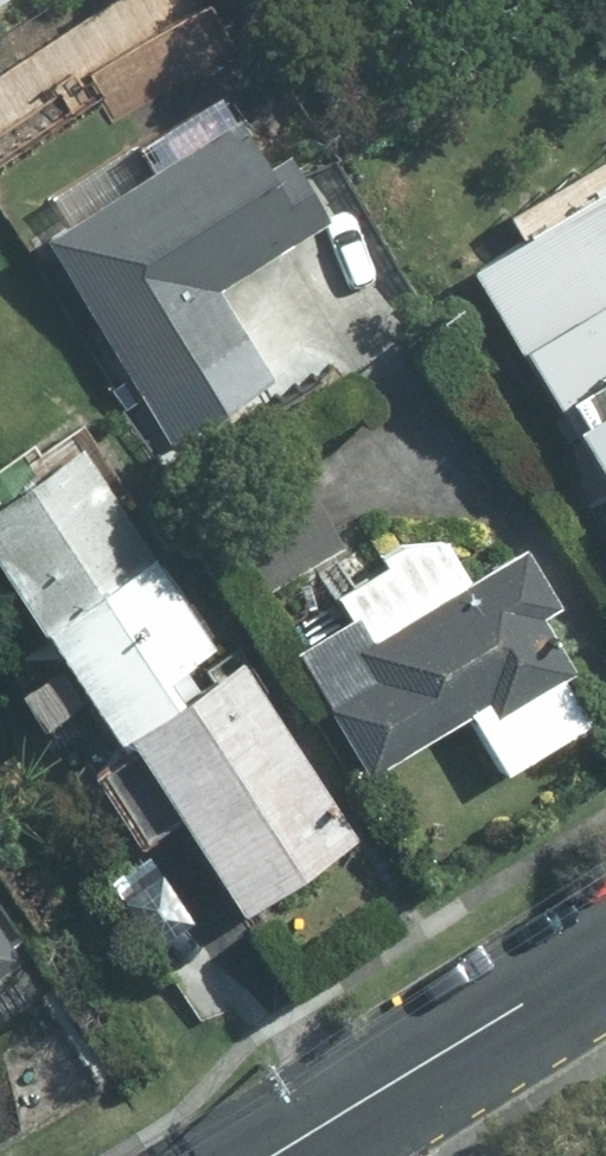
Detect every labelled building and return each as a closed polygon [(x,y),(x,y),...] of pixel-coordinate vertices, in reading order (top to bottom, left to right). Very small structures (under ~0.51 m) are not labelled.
[(261,115),(251,103),(50,221),(151,392),(253,332),(222,279),(339,210),(313,147),(295,154),(269,114),(261,115)] [(485,253),(605,463),(605,183),(485,253)] [(68,617),(167,550),(92,435),(0,497),(0,524),(59,622),(68,617)] [(578,598),(540,534),(384,627),(369,601),(309,637),(382,761),(497,693),(507,710),(591,660),(561,609),(578,598)] [(236,659),(167,550),(68,617),(135,727),(148,718),(236,659)] [(254,647),(236,659),(148,718),(259,905),(367,826),(254,647)] [(0,906),(0,975),(31,955),(0,906)]
